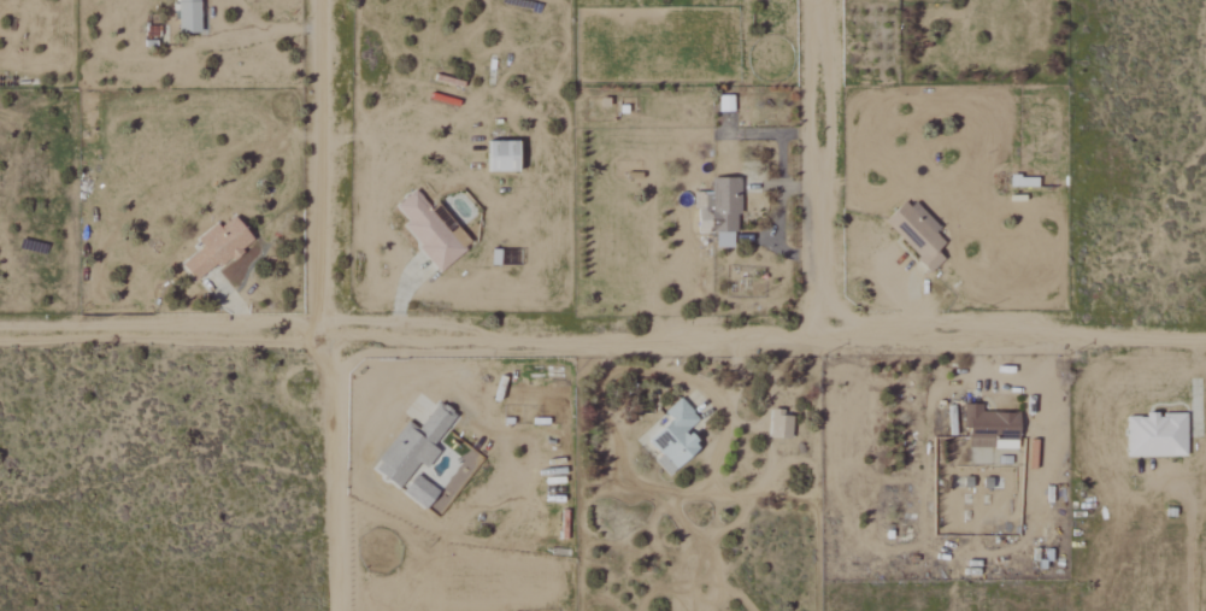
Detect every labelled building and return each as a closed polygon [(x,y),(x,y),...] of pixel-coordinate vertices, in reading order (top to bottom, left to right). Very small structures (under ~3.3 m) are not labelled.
[(180,34),(203,34),(201,0),(179,0),(180,34)] [(736,112),(735,96),(722,96),(722,112),(736,112)] [(522,173),(522,143),(491,142),(491,173),(522,173)] [(1040,187),(1039,177),(1012,177),(1013,188),(1040,187)] [(695,193),(695,208),(700,208),(700,234),(718,234),(718,248),(740,248),(741,179),(714,179),(714,193),(695,193)] [(398,207),(411,223),(405,228),(441,272),(474,244),(460,227),(452,234),(417,191),(398,207)] [(886,223),(934,273),(946,261),(938,253),(947,244),(937,234),(941,231),(910,199),(886,223)] [(184,265),(197,282),(217,267),(230,284),(261,260),(250,245),(255,240),(237,216),(222,228),(219,224),(199,240),(205,248),(184,265)] [(669,477),(704,450),(689,431),(701,422),(683,399),(666,412),(674,423),(650,442),(662,457),(657,461),(669,477)] [(409,422),(375,470),(402,489),(420,463),(429,469),(443,451),(437,447),(459,416),(440,402),(420,430),(409,422)] [(984,412),(984,405),(966,405),(966,430),(971,430),(971,448),(996,448),(996,440),(1021,441),(1022,412),(984,412)] [(793,439),(795,413),(773,412),(772,438),(793,439)] [(1189,457),(1189,415),(1161,415),(1161,416),(1129,417),(1129,457),(1189,457)] [(970,464),(991,465),(991,450),(971,449),(970,464)] [(405,495),(429,510),(441,490),(417,475),(405,495)]
